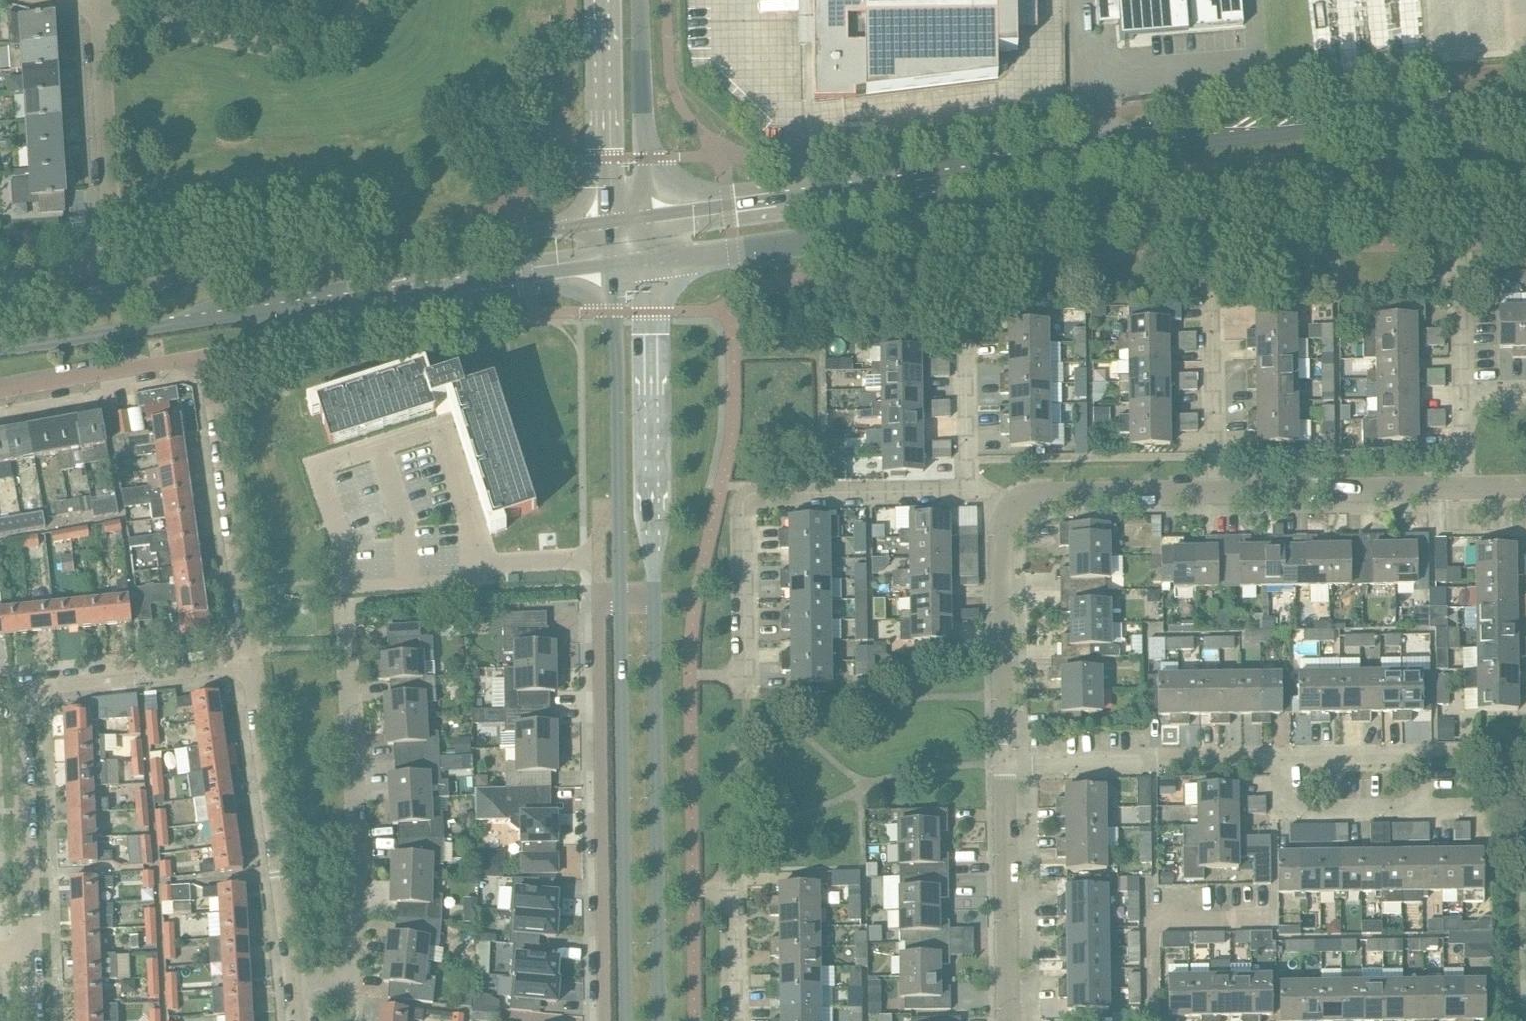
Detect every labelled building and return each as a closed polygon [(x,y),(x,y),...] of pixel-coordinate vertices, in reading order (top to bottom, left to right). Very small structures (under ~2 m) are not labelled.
[(815,99),(815,101),(857,101),(857,94),(998,77),(998,49),(1018,49),(1018,13),(1038,12),(1037,0),(814,0),(815,99)] [(1097,26),(1101,25),(1100,11),(1118,9),(1120,40),(1134,39),(1189,34),(1188,30),(1244,26),(1242,0),(1095,0),(1097,26)] [(1342,0),(1319,1),(1320,31),(1344,30),(1342,0)] [(23,44),(55,42),(54,16),(42,17),(42,15),(21,16),(9,12),(8,12),(9,45),(23,44)] [(11,70),(57,67),(55,42),(23,44),(9,45),(11,70)] [(26,95),(58,92),(57,67),(11,70),(24,70),(26,95)] [(28,120),(60,118),(58,92),(26,95),(28,120)] [(29,145),(62,143),(60,118),(28,120),(29,145)] [(31,170),(63,168),(62,143),(29,145),(31,170)] [(63,168),(31,170),(12,171),(13,182),(16,182),(16,184),(31,183),(32,198),(39,197),(40,213),(64,211),(63,194),(65,194),(63,168)] [(1506,283),(1521,283),(1521,271),(1506,272),(1506,283)] [(1363,338),(1416,337),(1416,317),(1425,317),(1425,302),(1376,302),(1376,317),(1376,329),(1363,329),(1363,338)] [(1119,334),(1119,342),(1169,341),(1168,321),(1181,321),(1181,306),(1128,306),(1129,334),(1119,334)] [(1086,308),(1059,309),(1059,322),(1086,321),(1086,308)] [(1513,358),(1522,358),(1521,308),(1500,308),(1501,348),(1512,348),(1513,358)] [(1246,331),(1247,340),(1296,339),(1296,318),(1256,318),(1256,330),(1246,331)] [(999,334),(999,343),(1049,343),(1049,322),(1009,322),(1009,334),(999,334)] [(1308,324),(1309,339),(1321,339),(1333,338),(1333,323),(1308,324)] [(1073,342),(1086,342),(1086,329),(1073,329),(1073,342)] [(1424,329),(1424,337),(1444,337),(1444,329),(1424,329)] [(1177,341),(1196,341),(1196,333),(1177,333),(1177,341)] [(1377,358),(1417,358),(1416,337),(1363,338),(1363,358),(1377,358)] [(1444,346),(1444,337),(1424,337),(1425,346),(1444,346)] [(1321,339),(1321,354),(1334,353),(1333,338),(1321,339)] [(1257,360),(1297,360),(1296,339),(1247,340),(1247,349),(1257,349),(1257,360)] [(1129,362),(1169,362),(1169,341),(1119,342),(1119,350),(1129,350),(1129,362)] [(1197,349),(1196,341),(1177,341),(1177,350),(1197,349)] [(1086,357),(1086,342),(1073,342),(1074,357),(1086,357)] [(1049,363),(1049,343),(999,343),(999,353),(1009,353),(1009,364),(1049,363)] [(872,362),(872,370),(921,369),(921,348),(881,348),(882,362),(872,362)] [(835,354),(827,355),(827,367),(835,367),(835,354)] [(852,356),(839,357),(840,370),(852,369),(852,356)] [(1417,378),(1417,358),(1377,358),(1377,371),(1367,371),(1367,379),(1417,378)] [(1321,360),(1322,379),(1334,379),(1333,359),(1321,360)] [(929,369),(949,368),(949,360),(929,360),(929,369)] [(1297,380),(1297,360),(1257,360),(1257,371),(1247,371),(1247,381),(1297,380)] [(308,400),(307,400),(308,404),(309,404),(312,415),(321,413),(331,445),(333,444),(332,443),(332,442),(333,442),(346,437),(345,433),(348,432),(355,429),(357,436),(358,436),(356,429),(366,426),(368,431),(382,426),(383,428),(384,428),(383,426),(398,421),(396,416),(406,413),(408,420),(409,420),(407,413),(417,410),(419,414),(433,410),(433,411),(434,412),(436,411),(450,407),(491,534),(506,529),(504,521),(504,520),(518,516),(535,511),(538,510),(497,379),(467,389),(465,389),(459,370),(433,379),(432,379),(426,361),(422,362),(307,399),(308,400)] [(1169,382),(1169,362),(1129,362),(1130,375),(1120,375),(1120,382),(1169,382)] [(1000,384),(1049,384),(1049,363),(1009,364),(1009,375),(999,375),(1000,384)] [(949,368),(929,369),(930,377),(949,377),(949,368)] [(1074,368),(1074,383),(1086,383),(1086,368),(1074,368)] [(882,390),(922,389),(921,369),(872,370),(872,377),(866,377),(866,390),(882,390)] [(1425,370),(1425,378),(1445,378),(1445,370),(1425,370)] [(1177,382),(1197,382),(1197,373),(1177,374),(1177,382)] [(1378,399),(1417,398),(1417,378),(1367,379),(1368,386),(1377,386),(1378,399)] [(1445,386),(1445,378),(1425,378),(1425,387),(1445,386)] [(1334,379),(1322,379),(1322,400),(1334,400),(1334,379)] [(1258,401),(1297,400),(1297,380),(1247,381),(1247,390),(1257,390),(1258,401)] [(1170,402),(1169,382),(1120,382),(1120,390),(1130,390),(1130,403),(1170,402)] [(1197,382),(1177,382),(1178,390),(1197,390),(1197,382)] [(1086,398),(1086,383),(1074,383),(1074,398),(1086,398)] [(1050,404),(1049,384),(1000,384),(1000,394),(1010,394),(1010,405),(1050,404)] [(872,403),(872,411),(922,410),(922,389),(882,390),(882,403),(872,403)] [(1418,419),(1417,398),(1378,399),(1378,412),(1368,412),(1368,419),(1418,419)] [(1248,422),(1298,421),(1297,400),(1258,401),(1258,412),(1248,412),(1248,422)] [(148,422),(153,421),(155,433),(155,439),(152,440),(152,436),(151,431),(132,434),(129,411),(109,414),(115,450),(138,447),(184,441),(181,416),(172,418),(170,401),(145,405),(147,421),(148,422)] [(930,401),(930,409),(950,409),(950,401),(930,401)] [(1170,423),(1170,402),(1130,403),(1130,415),(1120,415),(1120,423),(1170,423)] [(1050,425),(1050,404),(1010,405),(1010,416),(1000,416),(1000,425),(1050,425)] [(1323,420),(1334,420),(1334,405),(1322,405),(1323,420)] [(1340,408),(1341,420),(1350,419),(1350,407),(1340,408)] [(950,417),(950,409),(930,409),(930,418),(950,417)] [(1109,409),(1093,409),(1093,423),(1108,423),(1109,409)] [(883,431),(922,430),(922,410),(872,411),(873,418),(883,418),(883,431)] [(1075,424),(1087,424),(1087,410),(1075,410),(1075,424)] [(1425,419),(1445,418),(1445,410),(1425,411),(1425,419)] [(1178,423),(1198,422),(1197,414),(1178,415),(1178,423)] [(81,448),(84,463),(85,463),(85,464),(109,459),(101,416),(77,420),(82,448),(81,448)] [(1445,418),(1425,419),(1426,427),(1445,427),(1445,418)] [(1418,441),(1418,419),(1368,419),(1368,427),(1378,427),(1378,441),(1418,441)] [(82,448),(77,420),(54,424),(62,471),(74,469),(74,465),(84,464),(84,463),(81,448),(82,448)] [(1334,440),(1334,420),(1323,420),(1323,441),(1334,440)] [(1298,442),(1298,421),(1248,422),(1248,431),(1258,431),(1258,443),(1298,442)] [(1198,422),(1178,423),(1178,431),(1198,431),(1198,422)] [(1170,444),(1170,423),(1120,423),(1120,431),(1130,431),(1130,445),(1170,444)] [(30,429),(35,457),(58,453),(61,471),(62,471),(54,424),(30,429)] [(1087,452),(1087,424),(1075,424),(1075,452),(1087,452)] [(1050,446),(1050,425),(1000,425),(1000,435),(1010,435),(1011,447),(1050,446)] [(12,461),(35,457),(30,429),(18,431),(17,426),(5,428),(12,461)] [(12,461),(5,428),(0,429),(0,463),(12,461)] [(873,451),(923,451),(922,430),(883,431),(866,431),(867,451),(873,451)] [(161,469),(187,465),(184,441),(138,447),(115,450),(116,460),(139,456),(154,454),(154,450),(158,450),(161,469)] [(931,442),(931,450),(951,450),(951,441),(931,442)] [(951,450),(931,450),(931,459),(951,458),(951,450)] [(923,451),(873,451),(873,459),(883,459),(883,473),(891,473),(891,478),(905,477),(905,472),(923,472),(923,451)] [(846,480),(846,452),(828,452),(828,480),(846,480)] [(122,490),(124,498),(191,490),(187,465),(161,469),(147,471),(149,486),(122,490)] [(168,518),(194,514),(191,490),(124,498),(125,508),(150,505),(152,520),(168,518)] [(79,498),(82,512),(93,509),(91,502),(91,496),(79,498)] [(82,512),(79,498),(68,500),(70,514),(82,512)] [(94,515),(119,510),(117,498),(91,502),(93,509),(94,515)] [(57,516),(70,514),(68,500),(55,502),(57,516)] [(48,525),(46,512),(38,513),(40,526),(48,525)] [(32,528),(40,526),(38,513),(30,515),(32,528)] [(157,531),(158,535),(129,538),(130,547),(150,545),(198,539),(194,514),(168,518),(169,530),(157,531)] [(24,529),(32,528),(30,515),(22,516),(24,529)] [(900,537),(950,537),(949,515),(910,516),(910,530),(900,530),(900,537)] [(24,529),(22,516),(14,518),(16,531),(24,529)] [(780,530),(780,539),(830,539),(829,517),(789,518),(790,530),(780,530)] [(16,531),(14,518),(6,519),(8,532),(16,531)] [(8,532),(6,519),(0,520),(0,532),(0,534),(8,532)] [(96,524),(98,539),(107,538),(106,534),(122,531),(122,529),(120,520),(96,524)] [(1070,546),(1070,557),(1110,557),(1109,523),(1059,524),(1060,547),(1070,546)] [(853,538),(865,538),(866,538),(865,524),(853,524),(853,538)] [(1263,586),(1296,586),(1295,565),(1295,536),(1284,536),(1283,525),(1272,525),(1273,546),(1262,547),(1263,586)] [(88,526),(71,529),(72,540),(90,537),(88,526)] [(958,537),(973,536),(978,536),(978,527),(958,528),(958,537)] [(71,540),(72,540),(71,529),(52,532),(54,543),(71,540)] [(37,534),(21,537),(22,548),(39,545),(37,534)] [(1395,545),(1395,584),(1417,584),(1417,579),(1429,579),(1428,534),(1405,534),(1406,544),(1395,545)] [(1339,545),(1329,546),(1329,585),(1362,585),(1361,535),(1339,535),(1339,545)] [(1362,585),(1395,584),(1395,545),(1384,545),(1383,535),(1361,535),(1362,585)] [(978,544),(978,536),(973,536),(958,537),(958,545),(978,544)] [(1296,586),(1329,585),(1329,546),(1317,546),(1317,536),(1295,536),(1295,565),(1296,586)] [(3,551),(22,548),(21,537),(1,540),(3,551)] [(910,558),(950,557),(950,537),(900,537),(900,545),(910,545),(910,558)] [(1206,548),(1196,548),(1196,588),(1229,587),(1229,564),(1228,537),(1206,538),(1206,548)] [(1229,564),(1229,587),(1263,586),(1262,547),(1251,547),(1251,537),(1228,537),(1229,564)] [(1516,537),(1481,537),(1481,545),(1516,545),(1516,537)] [(866,538),(865,538),(853,538),(854,552),(866,552),(866,538)] [(1161,538),(1152,538),(1152,555),(1162,554),(1161,538)] [(1184,538),(1161,538),(1162,554),(1162,567),(1162,584),(1175,583),(1175,598),(1196,597),(1196,588),(1196,548),(1185,548),(1184,538)] [(1435,538),(1435,567),(1446,567),(1446,538),(1435,538)] [(150,545),(151,554),(156,553),(158,568),(201,563),(198,539),(150,545)] [(830,559),(830,539),(780,539),(780,549),(790,549),(790,560),(830,559)] [(1476,567),(1525,566),(1525,557),(1516,557),(1516,545),(1481,545),(1476,546),(1476,567)] [(64,555),(65,573),(74,572),(72,554),(64,555)] [(901,578),(950,577),(950,557),(910,558),(911,571),(901,571),(901,578)] [(1110,557),(1070,557),(1070,568),(1060,568),(1060,591),(1090,590),(1105,590),(1105,578),(1110,578),(1110,557)] [(780,580),(830,579),(830,559),(790,560),(790,570),(780,571),(780,580)] [(160,585),(135,588),(136,597),(204,588),(201,563),(158,568),(160,585)] [(854,564),(854,579),(867,579),(867,564),(854,564)] [(1498,587),(1516,586),(1516,576),(1525,576),(1525,568),(1525,566),(1476,567),(1476,587),(1498,587)] [(1446,567),(1435,567),(1435,582),(1447,582),(1446,567)] [(959,577),(963,577),(978,577),(978,568),(958,569),(959,577)] [(951,598),(950,577),(901,578),(901,586),(911,586),(911,599),(951,598)] [(978,577),(963,577),(959,577),(959,586),(978,585),(978,577)] [(791,600),(831,600),(830,579),(780,580),(780,590),(790,589),(791,600)] [(867,579),(854,579),(854,593),(868,592),(867,579)] [(103,599),(106,625),(132,622),(127,580),(118,581),(120,597),(103,599)] [(1477,607),(1487,607),(1525,607),(1525,598),(1516,598),(1516,586),(1498,587),(1476,587),(1467,587),(1467,607),(1477,607)] [(204,588),(136,597),(138,612),(139,622),(154,620),(152,604),(172,601),(173,604),(178,603),(180,616),(179,616),(182,632),(196,630),(196,633),(210,631),(204,588)] [(1430,608),(1441,608),(1441,588),(1429,588),(1430,608)] [(1071,613),(1071,624),(1111,623),(1111,602),(1105,602),(1105,590),(1090,590),(1060,591),(1061,613),(1071,613)] [(951,618),(951,598),(911,599),(911,612),(901,612),(901,619),(951,618)] [(78,602),(81,627),(106,625),(103,599),(78,602)] [(781,621),(831,620),(831,600),(791,600),(791,611),(781,611),(781,621)] [(53,604),(56,630),(81,627),(78,602),(53,604)] [(30,633),(56,630),(53,604),(28,607),(30,633)] [(855,620),(868,620),(868,605),(855,605),(855,620)] [(30,633),(28,607),(3,609),(5,635),(30,633)] [(1477,607),(1477,628),(1517,627),(1517,617),(1525,616),(1525,607),(1487,607),(1477,607)] [(484,621),(483,608),(469,608),(469,622),(484,621)] [(1447,608),(1441,608),(1430,608),(1430,628),(1435,628),(1447,628),(1447,608)] [(979,618),(979,609),(959,610),(959,618),(979,618)] [(504,628),(504,653),(516,653),(516,668),(555,667),(554,643),(549,643),(549,627),(526,628),(526,614),(503,614),(504,628)] [(1263,614),(1253,614),(1254,628),(1263,628),(1263,618),(1263,614)] [(1275,617),(1263,618),(1263,628),(1263,631),(1268,631),(1274,630),(1275,630),(1275,617)] [(902,641),(915,640),(915,654),(962,654),(962,638),(951,639),(951,618),(901,619),(902,641)] [(791,641),(831,640),(831,620),(781,621),(781,630),(791,630),(791,641)] [(868,634),(868,620),(855,620),(855,635),(868,634)] [(1353,623),(1353,629),(1363,629),(1362,620),(1357,620),(1353,623)] [(1111,623),(1071,624),(1071,635),(1061,635),(1062,657),(1052,657),(1091,657),(1120,656),(1119,650),(1111,645),(1111,623)] [(1477,628),(1477,648),(1525,647),(1525,638),(1517,638),(1517,627),(1477,628)] [(1448,649),(1447,628),(1435,628),(1436,649),(1448,649)] [(1329,630),(1319,630),(1319,641),(1334,641),(1334,629),(1329,630)] [(1260,631),(1260,643),(1274,642),(1274,630),(1268,631),(1263,631),(1260,631)] [(1319,641),(1319,630),(1315,630),(1304,630),(1304,642),(1319,641)] [(1245,643),(1260,643),(1260,631),(1245,631),(1245,643)] [(163,634),(155,635),(156,648),(165,647),(163,634)] [(1401,646),(1401,634),(1385,635),(1385,647),(1401,646)] [(1345,647),(1360,647),(1360,635),(1345,635),(1345,647)] [(1360,635),(1360,647),(1375,647),(1375,635),(1360,635)] [(435,677),(433,637),(388,639),(389,655),(383,655),(385,680),(435,677)] [(1234,637),(1219,638),(1220,649),(1234,649),(1234,637)] [(1164,651),(1179,651),(1179,638),(1148,638),(1149,660),(1165,660),(1164,651)] [(1194,638),(1179,638),(1179,651),(1194,650),(1194,638)] [(1220,649),(1219,638),(1204,638),(1204,649),(1220,649)] [(782,662),(831,661),(831,640),(791,641),(792,652),(781,652),(782,662)] [(887,654),(886,642),(874,642),(874,655),(887,654)] [(856,661),(868,661),(868,647),(856,647),(856,661)] [(1478,668),(1517,668),(1517,657),(1525,657),(1525,647),(1477,648),(1478,668)] [(1448,649),(1436,649),(1436,664),(1448,664),(1448,649)] [(1091,657),(1052,657),(1052,680),(1062,680),(1062,691),(1102,690),(1102,668),(1099,668),(1099,657),(1120,657),(1120,656),(1091,657)] [(1402,672),(1402,722),(1411,722),(1411,712),(1423,711),(1423,691),(1423,671),(1430,671),(1430,657),(1402,658),(1402,672)] [(1361,658),(1340,659),(1340,673),(1341,713),(1352,712),(1352,722),(1361,722),(1361,672),(1361,658)] [(1401,658),(1381,658),(1381,672),(1382,712),(1392,712),(1392,722),(1402,722),(1402,672),(1401,658)] [(1299,673),(1298,673),(1299,693),(1299,713),(1311,713),(1311,723),(1321,723),(1320,673),(1320,659),(1299,659),(1299,673)] [(1340,659),(1320,659),(1320,673),(1321,723),(1330,723),(1330,713),(1341,713),(1340,673),(1340,659)] [(832,683),(831,661),(782,662),(782,671),(792,671),(792,683),(832,683)] [(868,675),(868,661),(856,661),(856,675),(868,675)] [(504,679),(492,679),(493,708),(505,708),(550,707),(550,692),(555,692),(555,667),(516,668),(504,668),(504,679)] [(1478,668),(1464,669),(1465,689),(1478,689),(1525,688),(1525,679),(1517,679),(1517,668),(1478,668)] [(1381,672),(1361,672),(1361,722),(1371,722),(1370,712),(1382,712),(1381,672)] [(1261,674),(1261,724),(1271,724),(1271,714),(1283,714),(1282,673),(1261,674)] [(1220,674),(1200,675),(1200,715),(1211,714),(1211,725),(1221,724),(1220,674)] [(1220,674),(1221,724),(1230,724),(1230,714),(1241,714),(1240,674),(1220,674)] [(1261,674),(1240,674),(1241,714),(1252,714),(1252,724),(1261,724),(1261,674)] [(1180,725),(1179,675),(1158,675),(1158,715),(1170,715),(1170,725),(1180,725)] [(1200,715),(1200,675),(1179,675),(1180,725),(1189,725),(1189,715),(1200,715)] [(1437,675),(1437,689),(1449,689),(1449,675),(1437,675)] [(435,677),(385,680),(385,681),(390,680),(391,695),(386,695),(387,720),(426,718),(425,703),(437,702),(435,677)] [(1478,711),(1518,710),(1518,698),(1525,698),(1525,688),(1478,689),(1478,711)] [(1449,704),(1449,689),(1437,689),(1437,704),(1449,704)] [(1102,711),(1102,690),(1062,691),(1062,702),(1052,702),(1052,724),(1081,724),(1081,712),(1102,711)] [(195,707),(197,722),(222,718),(219,693),(177,698),(178,709),(195,707)] [(500,748),(518,748),(556,747),(556,723),(550,723),(550,707),(505,708),(505,733),(500,733),(500,748)] [(64,711),(65,737),(93,736),(92,721),(107,721),(107,720),(107,709),(64,711)] [(140,725),(138,709),(128,709),(130,725),(140,725)] [(481,709),(471,709),(471,722),(481,722),(481,709)] [(149,728),(158,727),(156,711),(147,712),(149,728)] [(226,743),(222,718),(197,722),(183,724),(187,749),(226,743)] [(394,744),(395,759),(440,757),(439,732),(426,732),(426,718),(387,720),(389,745),(394,744)] [(1453,741),(1452,721),(1438,722),(1439,742),(1453,741)] [(149,728),(150,740),(150,746),(160,745),(158,727),(149,728)] [(65,737),(66,762),(107,761),(106,735),(93,736),(65,737)] [(458,739),(459,755),(471,754),(470,738),(458,739)] [(131,742),(133,760),(143,759),(141,741),(131,742)] [(229,768),(226,743),(187,749),(190,774),(204,772),(229,768)] [(506,788),(535,788),(551,788),(551,772),(556,772),(556,747),(518,748),(518,763),(506,763),(506,788)] [(1514,765),(1514,750),(1504,751),(1504,765),(1514,765)] [(473,755),(440,757),(441,772),(474,770),(473,755)] [(449,796),(448,782),(441,782),(441,772),(440,757),(395,759),(396,775),(390,775),(392,800),(430,798),(449,796)] [(143,759),(133,760),(135,777),(145,777),(143,759)] [(153,779),(163,778),(161,759),(152,760),(153,779)] [(67,787),(94,786),(108,786),(107,761),(66,762),(67,787)] [(233,794),(229,768),(204,772),(207,797),(233,794)] [(179,777),(182,798),(200,795),(199,791),(192,792),(189,776),(179,777)] [(489,788),(489,776),(476,776),(476,788),(489,788)] [(1137,778),(1138,807),(1151,807),(1150,777),(1137,778)] [(163,778),(153,779),(155,796),(165,795),(163,778)] [(1160,780),(1160,795),(1171,795),(1171,780),(1160,780)] [(1192,806),(1238,805),(1238,784),(1198,785),(1198,801),(1192,801),(1192,806)] [(94,786),(67,787),(68,813),(96,812),(109,811),(108,799),(95,799),(94,786)] [(1056,798),(1056,808),(1106,807),(1106,786),(1066,787),(1066,798),(1056,798)] [(535,788),(506,788),(475,789),(475,795),(476,820),(512,820),(512,823),(519,828),(522,828),(522,844),(522,873),(559,872),(559,853),(556,853),(556,843),(558,843),(557,813),(536,813),(535,788)] [(138,810),(148,809),(146,791),(136,792),(138,810)] [(198,824),(211,822),(236,819),(233,794),(207,797),(195,799),(198,824)] [(1248,805),(1266,805),(1266,797),(1248,797),(1248,805)] [(398,824),(399,839),(445,838),(443,812),(431,812),(430,798),(392,800),(393,824),(398,824)] [(1238,826),(1238,805),(1192,806),(1192,812),(1198,812),(1198,826),(1238,826)] [(1266,805),(1248,805),(1249,814),(1266,814),(1266,805)] [(1106,827),(1106,807),(1056,808),(1056,817),(1066,817),(1066,828),(1106,827)] [(1151,807),(1138,807),(1138,822),(1152,822),(1151,807)] [(149,827),(148,809),(138,810),(139,828),(149,827)] [(898,844),(918,843),(938,843),(938,832),(948,832),(948,809),(910,810),(897,810),(898,844)] [(157,830),(168,828),(166,810),(156,811),(157,830)] [(97,837),(96,812),(68,813),(69,838),(97,837)] [(214,847),(239,844),(236,819),(211,822),(214,847)] [(1421,841),(1421,823),(1412,823),(1413,841),(1421,841)] [(1429,823),(1421,823),(1421,841),(1429,841),(1429,823)] [(1454,840),(1462,840),(1462,823),(1453,823),(1454,840)] [(1470,823),(1462,823),(1462,840),(1470,840),(1470,823)] [(1348,824),(1340,825),(1340,842),(1348,842),(1348,824)] [(1371,852),(1360,852),(1361,892),(1375,892),(1375,898),(1381,898),(1381,904),(1382,904),(1381,852),(1381,824),(1371,824),(1371,852)] [(1381,824),(1381,852),(1382,904),(1402,903),(1401,852),(1390,852),(1390,824),(1381,824)] [(1299,843),(1299,825),(1290,825),(1291,843),(1299,843)] [(1307,825),(1299,825),(1299,843),(1307,842),(1307,825)] [(1340,842),(1340,825),(1331,825),(1331,842),(1340,842)] [(1198,826),(1183,827),(1183,847),(1238,846),(1238,826),(1198,826)] [(1056,849),(1106,848),(1106,827),(1066,828),(1066,839),(1056,839),(1056,849)] [(169,845),(168,828),(157,830),(159,846),(169,845)] [(1139,833),(1139,848),(1151,848),(1151,833),(1139,833)] [(142,837),(127,837),(130,866),(143,865),(153,864),(151,848),(150,836),(142,837)] [(97,837),(69,838),(70,864),(113,862),(113,851),(97,852),(97,837)] [(394,854),(393,879),(431,880),(432,865),(444,865),(445,838),(399,839),(399,854),(394,854)] [(475,840),(466,840),(467,858),(475,858),(475,840)] [(938,843),(918,843),(898,844),(898,877),(949,876),(949,854),(939,854),(938,843)] [(243,869),(239,844),(214,847),(216,861),(200,863),(202,875),(243,869)] [(1238,846),(1183,847),(1183,880),(1204,880),(1204,868),(1239,868),(1239,857),(1253,857),(1254,883),(1271,883),(1270,846),(1266,846),(1249,846),(1238,846)] [(1106,848),(1056,849),(1057,858),(1067,858),(1067,870),(1107,869),(1106,848)] [(1151,848),(1139,848),(1139,863),(1152,862),(1151,848)] [(505,850),(479,850),(479,876),(505,877),(505,850)] [(1463,851),(1463,902),(1484,901),(1484,890),(1484,850),(1463,851)] [(1421,851),(1401,852),(1402,903),(1422,903),(1422,898),(1422,897),(1421,851)] [(1443,891),(1442,851),(1421,851),(1422,897),(1422,898),(1428,898),(1428,891),(1443,891)] [(1443,891),(1457,891),(1457,902),(1463,902),(1463,851),(1442,851),(1443,891)] [(1341,899),(1340,852),(1320,853),(1320,893),(1335,892),(1335,899),(1341,899)] [(1340,852),(1341,899),(1346,899),(1346,892),(1361,892),(1360,852),(1340,852)] [(1293,900),(1300,900),(1299,853),(1278,853),(1279,893),(1293,893),(1293,900)] [(1299,853),(1300,900),(1306,900),(1306,899),(1306,893),(1320,893),(1320,853),(1299,853)] [(173,878),(171,861),(160,862),(161,879),(173,878)] [(877,863),(866,864),(866,865),(867,871),(867,877),(878,877),(877,863)] [(154,871),(143,872),(144,888),(154,888),(154,871)] [(849,906),(858,905),(861,905),(860,871),(832,872),(832,886),(849,886),(849,906)] [(949,876),(898,877),(898,910),(939,909),(939,898),(949,898),(949,876)] [(72,905),(99,904),(98,889),(114,888),(114,877),(71,879),(72,905)] [(513,878),(510,911),(559,915),(559,914),(557,914),(558,893),(534,891),(535,880),(513,878)] [(397,903),(396,918),(442,922),(443,895),(431,894),(431,880),(393,879),(392,903),(397,903)] [(191,901),(190,885),(162,886),(163,902),(191,901)] [(220,898),(221,913),(247,911),(245,885),(203,888),(204,899),(220,898)] [(769,897),(770,907),(819,906),(819,885),(779,885),(779,897),(769,897)] [(1057,898),(1057,907),(1107,907),(1107,886),(1067,886),(1067,898),(1057,898)] [(1128,892),(1128,906),(1139,906),(1139,892),(1128,892)] [(478,899),(463,898),(463,922),(477,923),(478,899)] [(99,904),(72,905),(73,930),(100,929),(113,929),(113,916),(99,917),(99,904)] [(861,905),(858,905),(849,906),(849,920),(861,920),(861,905)] [(820,926),(819,906),(770,907),(770,916),(780,916),(780,927),(820,926)] [(1139,922),(1139,906),(1128,906),(1128,922),(1139,922)] [(1068,928),(1107,927),(1107,907),(1057,907),(1057,917),(1067,917),(1068,928)] [(156,927),(156,909),(145,910),(146,927),(156,927)] [(899,943),(904,943),(922,943),(950,942),(950,920),(940,920),(939,909),(900,910),(898,910),(899,943)] [(223,938),(248,936),(247,911),(221,913),(223,938)] [(512,912),(510,944),(536,946),(536,945),(531,945),(532,935),(557,937),(559,915),(510,911),(512,912)] [(390,933),(387,957),(426,961),(427,947),(439,948),(442,922),(396,918),(395,933),(390,933)] [(1449,933),(1463,932),(1463,924),(1463,918),(1462,918),(1443,918),(1443,933),(1449,933)] [(1334,920),(1327,928),(1327,934),(1340,934),(1340,921),(1334,920)] [(1362,934),(1366,934),(1382,934),(1382,923),(1382,921),(1362,922),(1362,934)] [(164,924),(165,941),(175,941),(175,924),(164,924)] [(1463,924),(1463,932),(1479,932),(1478,924),(1463,924)] [(770,938),(770,947),(820,946),(820,926),(780,927),(780,938),(770,938)] [(869,942),(882,942),(882,926),(868,926),(869,942)] [(1300,926),(1279,927),(1279,935),(1300,935),(1300,926)] [(157,945),(156,927),(146,927),(147,945),(157,945)] [(951,953),(973,953),(972,927),(951,927),(951,953)] [(1108,948),(1107,927),(1068,928),(1068,939),(1058,939),(1058,949),(1108,948)] [(100,929),(73,930),(74,955),(101,954),(100,929)] [(1251,932),(1251,943),(1251,951),(1276,951),(1276,942),(1272,942),(1272,931),(1251,932)] [(856,946),(868,946),(868,932),(856,932),(856,946)] [(1129,947),(1140,947),(1140,932),(1128,933),(1129,947)] [(1210,943),(1210,932),(1189,933),(1189,944),(1210,943)] [(1210,932),(1210,943),(1225,943),(1224,932),(1210,932)] [(1236,943),(1251,943),(1251,932),(1235,932),(1236,943)] [(1463,932),(1449,933),(1449,944),(1464,944),(1463,932)] [(1463,932),(1464,944),(1479,944),(1479,932),(1463,932)] [(1162,949),(1189,948),(1189,944),(1189,933),(1162,933),(1162,949)] [(478,940),(496,942),(497,936),(479,934),(478,940)] [(140,936),(131,937),(131,950),(141,949),(140,936)] [(250,962),(248,936),(223,938),(209,939),(210,964),(224,963),(250,962)] [(1423,951),(1423,939),(1408,939),(1408,951),(1423,951)] [(1438,939),(1423,939),(1423,951),(1438,951),(1438,939)] [(1301,941),(1301,953),(1320,953),(1320,940),(1301,941)] [(1326,953),(1342,953),(1342,940),(1326,940),(1326,953)] [(1342,940),(1342,953),(1357,952),(1356,940),(1342,940)] [(1367,951),(1383,951),(1383,940),(1367,940),(1367,951)] [(1383,940),(1383,951),(1397,951),(1397,940),(1383,940)] [(175,941),(165,941),(166,960),(176,959),(175,941)] [(1286,953),(1301,953),(1301,941),(1285,941),(1286,953)] [(899,976),(901,976),(940,976),(940,965),(950,965),(950,942),(922,943),(904,943),(904,954),(899,954),(899,976)] [(514,945),(511,976),(559,981),(559,980),(557,980),(559,959),(535,956),(536,946),(510,944),(509,944),(514,945)] [(475,946),(461,946),(460,964),(475,964),(475,946)] [(821,967),(820,946),(770,947),(770,957),(780,957),(780,968),(821,967)] [(856,946),(857,967),(862,967),(868,967),(868,946),(856,946)] [(1140,947),(1129,947),(1129,963),(1140,962),(1140,947)] [(1068,969),(1108,968),(1108,948),(1058,949),(1058,958),(1068,958),(1068,969)] [(118,979),(117,954),(101,954),(74,955),(75,981),(102,980),(118,979)] [(426,961),(387,957),(385,982),(390,982),(388,998),(433,1003),(436,977),(424,976),(426,961)] [(148,978),(159,978),(158,959),(147,960),(148,978)] [(226,989),(251,987),(250,962),(224,963),(226,989)] [(821,987),(821,967),(780,968),(781,979),(771,979),(771,988),(821,987)] [(851,967),(851,987),(862,987),(862,967),(857,967),(851,967)] [(1108,989),(1108,968),(1068,969),(1068,980),(1058,980),(1058,990),(1108,989)] [(1129,989),(1140,988),(1140,973),(1129,974),(1129,989)] [(166,974),(167,992),(178,991),(177,974),(166,974)] [(1251,976),(1252,1020),(1261,1020),(1261,1015),(1273,1015),(1272,975),(1251,976)] [(1342,982),(1342,975),(1331,976),(1331,982),(1322,982),(1322,1020),(1343,1020),(1342,982)] [(559,981),(511,976),(511,977),(513,977),(510,1010),(532,1012),(533,1000),(557,1003),(559,981)] [(940,976),(901,976),(899,976),(899,999),(905,999),(905,1010),(951,1009),(950,987),(940,987),(940,976)] [(1190,976),(1168,977),(1169,1020),(1179,1020),(1179,1016),(1191,1016),(1190,976)] [(1210,976),(1190,976),(1191,1016),(1201,1016),(1201,1020),(1211,1020),(1210,976)] [(1210,976),(1211,1020),(1220,1020),(1220,1016),(1231,1016),(1231,976),(1210,976)] [(1231,976),(1231,1016),(1242,1015),(1242,1020),(1252,1020),(1251,976),(1231,976)] [(160,995),(159,978),(148,978),(149,996),(160,995)] [(76,1006),(103,1005),(102,980),(75,981),(76,1006)] [(879,980),(869,980),(869,993),(879,993),(879,980)] [(1464,980),(1444,981),(1445,1020),(1455,1020),(1465,1020),(1464,980)] [(1465,1020),(1474,1020),(1486,1020),(1485,980),(1464,980),(1465,1020)] [(1403,981),(1383,982),(1383,1020),(1404,1020),(1403,981)] [(1423,981),(1403,981),(1404,1020),(1407,1020),(1415,1020),(1424,1020),(1423,981)] [(1445,1020),(1444,981),(1423,981),(1424,1020),(1433,1020),(1445,1020)] [(1322,982),(1301,983),(1302,1020),(1322,1020),(1322,982)] [(1362,982),(1342,982),(1343,1020),(1363,1020),(1362,982)] [(1383,982),(1362,982),(1363,1020),(1383,1020),(1383,982)] [(1301,983),(1280,983),(1280,1020),(1302,1020),(1301,983)] [(473,988),(458,986),(456,1005),(471,1006),(473,988)] [(212,989),(214,1015),(227,1014),(252,1012),(251,987),(226,989),(212,989)] [(821,1008),(821,987),(771,988),(771,997),(781,997),(781,1008),(821,1008)] [(862,987),(851,987),(851,1007),(863,1007),(862,987)] [(1140,988),(1129,989),(1129,1004),(1140,1003),(1140,988)] [(1109,1010),(1108,989),(1058,990),(1059,999),(1069,999),(1069,1011),(1109,1010)] [(179,1010),(178,991),(167,992),(168,1011),(179,1010)] [(76,1006),(77,1020),(119,1020),(118,1004),(103,1005),(76,1006)] [(380,1020),(406,1020),(406,1018),(423,1020),(424,1010),(382,1006),(380,1020)] [(473,1007),(473,1014),(472,1020),(479,1020),(498,1020),(499,1009),(473,1007)] [(851,1020),(863,1020),(863,1007),(851,1007),(851,1020)] [(821,1008),(781,1008),(781,1019),(771,1019),(771,1020),(822,1020),(821,1008)] [(160,1010),(149,1010),(150,1020),(161,1020),(160,1010)] [(252,1012),(227,1014),(227,1020),(253,1020),(252,1012)]
